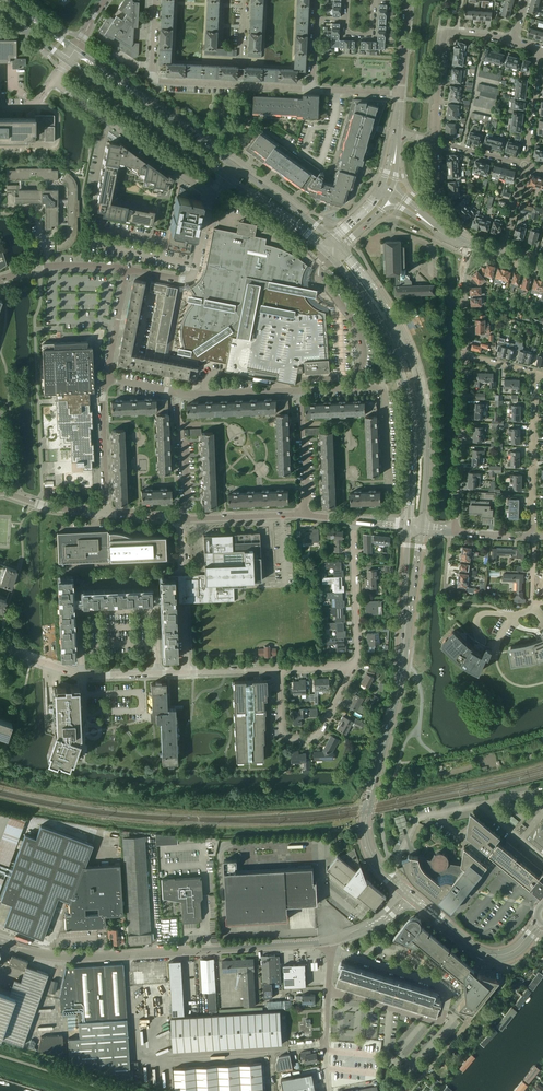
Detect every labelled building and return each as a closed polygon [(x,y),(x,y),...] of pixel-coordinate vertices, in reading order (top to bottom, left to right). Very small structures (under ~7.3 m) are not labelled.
[(131,43),(132,36),(133,36),(134,35),(134,33),(132,33),(132,27),(137,27),(139,2),(137,2),(137,0),(124,0),(118,8),(127,14),(122,20),(116,16),(115,19),(109,15),(99,30),(101,31),(98,36),(118,50),(119,48),(132,57),(133,57),(134,57),(135,57),(136,57),(137,56),(138,55),(138,53),(139,43),(131,43)] [(220,1),(209,0),(208,8),(219,8),(220,1)] [(263,11),(264,3),(253,2),(252,10),(263,11)] [(309,13),(309,5),(298,4),(298,12),(309,13)] [(536,9),(537,6),(530,4),(528,12),(536,14),(537,9),(536,9)] [(174,15),(174,7),(163,6),(163,14),(174,15)] [(509,17),(511,9),(504,7),(503,11),(501,15),(509,17)] [(219,16),(219,11),(219,9),(219,8),(208,8),(208,16),(219,16)] [(116,15),(120,18),(124,13),(119,10),(116,15)] [(309,20),(309,13),(298,12),(297,20),(309,20)] [(173,23),(174,15),(163,14),(162,23),(173,23)] [(219,23),(219,16),(208,16),(207,24),(219,25),(219,23)] [(263,27),(263,18),(252,17),(251,26),(263,27)] [(308,29),(309,20),(297,20),(297,29),(308,29)] [(173,31),(173,23),(162,23),(162,31),(173,31)] [(218,33),(219,25),(207,24),(207,33),(218,33)] [(262,34),(263,27),(251,26),(251,27),(251,34),(262,34)] [(534,37),(536,30),(532,29),(528,27),(526,35),(534,37)] [(542,36),(542,28),(540,28),(540,31),(536,30),(534,37),(542,40),(542,36)] [(308,38),(308,30),(308,29),(297,29),(296,38),(308,38)] [(339,38),(340,31),(332,30),(327,30),(324,30),(324,33),(332,34),(332,40),(339,40),(339,38)] [(173,40),(173,31),(162,31),(161,40),(173,40)] [(218,40),(218,33),(207,33),(206,40),(218,41),(218,40)] [(262,43),(262,34),(251,34),(251,41),(250,43),(262,43)] [(307,47),(308,38),(296,38),(296,47),(307,47)] [(10,62),(10,59),(10,57),(11,57),(16,57),(16,52),(16,50),(16,40),(0,40),(0,62),(10,62)] [(172,49),(173,40),(161,40),(161,49),(172,49)] [(217,49),(218,41),(206,40),(206,48),(207,48),(211,48),(214,49),(217,49)] [(454,47),(454,49),(464,51),(465,47),(469,48),(469,45),(463,44),(463,43),(456,42),(455,46),(454,47)] [(261,51),(262,43),(250,43),(250,50),(252,50),(255,51),(258,51),(261,51)] [(463,55),(464,51),(454,49),(453,53),(454,54),(454,57),(463,58),(469,58),(470,59),(471,56),(463,55)] [(489,61),(492,52),(486,50),(483,59),(489,61)] [(495,63),(498,53),(492,52),(489,61),(495,63)] [(503,55),(498,53),(495,63),(501,64),(503,55)] [(306,63),(307,54),(296,54),(295,62),(306,63)] [(511,67),(514,57),(508,56),(507,60),(505,59),(503,65),(508,66),(507,70),(510,71),(511,67)] [(469,61),(469,58),(463,58),(454,57),(453,60),(452,60),(452,62),(453,63),(453,64),(465,66),(466,61),(469,61)] [(520,59),(514,57),(511,67),(520,69),(521,63),(519,63),(520,59)] [(18,58),(12,58),(12,63),(12,69),(17,69),(19,69),(19,65),(23,65),(26,65),(26,58),(18,58)] [(530,62),(524,60),(521,70),(527,71),(528,71),(529,68),(528,68),(530,62)] [(306,71),(306,63),(295,62),(295,70),(298,70),(306,71)] [(177,75),(178,64),(171,64),(168,64),(168,75),(177,75)] [(186,76),(186,64),(178,64),(177,75),(186,76)] [(194,76),(195,65),(186,64),(186,76),(194,76)] [(203,76),(203,65),(195,65),(194,76),(203,76)] [(212,77),(212,66),(203,65),(203,76),(212,77)] [(220,77),(221,66),(212,66),(212,77),(220,77)] [(229,78),(230,67),(221,66),(220,77),(229,78)] [(239,67),(230,67),(229,78),(238,78),(239,67)] [(254,79),(255,68),(245,67),(245,79),(254,79)] [(263,79),(263,68),(255,68),(254,79),(263,79)] [(272,80),(273,69),(263,68),(263,79),(272,80)] [(281,80),(281,69),(273,69),(272,80),(281,80)] [(289,81),(290,70),(281,69),(281,80),(289,81)] [(297,81),(298,70),(295,70),(290,70),(289,81),(297,81)] [(460,94),(460,91),(464,91),(464,90),(472,91),(473,83),(467,82),(466,86),(461,85),(460,88),(451,87),(450,89),(449,89),(449,93),(460,94)] [(495,103),(497,95),(494,94),(491,93),(487,93),(484,92),(480,91),(478,99),(482,100),(485,101),(489,101),(492,102),(495,103)] [(459,101),(460,94),(449,93),(449,97),(449,100),(459,101)] [(307,102),(308,94),(305,94),(303,94),(303,98),(254,96),(253,113),(303,115),(303,118),(305,118),(306,118),(306,116),(307,109),(307,102)] [(377,127),(387,101),(353,99),(347,118),(358,121),(377,127)] [(523,109),(524,103),(515,102),(515,99),(510,99),(510,102),(511,102),(511,107),(509,107),(509,110),(514,110),(517,110),(517,109),(523,109)] [(319,117),(319,109),(307,109),(306,116),(319,117)] [(509,112),(513,112),(512,118),(522,120),(523,114),(513,112),(514,110),(509,110),(509,112)] [(457,116),(458,112),(447,111),(447,118),(460,119),(460,121),(465,122),(465,119),(461,118),(461,116),(457,116)] [(1,141),(15,141),(16,141),(36,142),(37,142),(43,142),(54,142),(54,116),(41,115),(35,115),(35,118),(26,118),(0,118),(0,141),(1,141)] [(355,132),(358,121),(347,118),(344,129),(355,132)] [(377,128),(377,127),(358,121),(355,132),(352,142),(349,153),(343,151),(342,154),(341,157),(360,163),(361,163),(363,162),(364,161),(364,159),(363,158),(363,157),(364,157),(369,137),(373,138),(377,128)] [(473,143),(476,133),(477,128),(477,127),(475,127),(473,133),(470,132),(467,141),(468,141),(468,143),(470,143),(471,142),(473,143)] [(479,144),(482,135),(479,134),(480,129),(477,128),(476,133),(473,143),(475,143),(475,144),(478,145),(478,144),(479,144)] [(352,142),(355,132),(344,129),(342,140),(352,142)] [(302,161),(288,150),(260,130),(246,150),(288,180),(289,179),(315,198),(316,199),(340,206),(350,199),(360,163),(341,157),(339,157),(333,180),(330,179),(331,178),(328,177),(327,177),(327,178),(326,178),(325,177),(325,175),(325,174),(322,172),(321,172),(320,173),(319,172),(321,170),(304,158),(302,161)] [(492,137),(492,135),(487,133),(483,145),(485,146),(486,147),(488,148),(489,147),(492,137)] [(516,135),(514,143),(511,153),(513,153),(514,154),(516,155),(517,154),(518,154),(519,154),(519,151),(518,151),(520,145),(517,144),(518,139),(521,140),(521,136),(516,135)] [(495,149),(498,139),(492,137),(489,147),(490,147),(490,148),(493,149),(493,148),(495,149)] [(504,148),(505,143),(503,143),(504,140),(498,139),(495,149),(497,149),(497,150),(500,151),(501,150),(502,147),(504,148)] [(349,153),(352,142),(342,140),(339,150),(343,151),(349,153)] [(166,176),(131,150),(120,142),(119,144),(109,142),(109,143),(107,142),(95,200),(98,201),(101,202),(99,212),(102,212),(104,213),(103,214),(103,217),(152,226),(152,224),(154,215),(155,216),(157,207),(150,206),(149,206),(116,199),(122,166),(127,167),(126,174),(135,175),(134,180),(144,182),(143,186),(153,188),(152,193),(161,194),(162,190),(168,191),(170,180),(173,176),(168,173),(166,176)] [(511,153),(514,143),(508,142),(507,144),(505,143),(504,148),(506,148),(505,151),(506,151),(506,152),(509,153),(510,152),(511,153)] [(542,152),(542,150),(538,149),(539,146),(535,146),(535,148),(536,149),(534,156),(535,156),(534,159),(537,160),(538,161),(541,161),(542,152)] [(454,155),(447,155),(447,159),(446,160),(447,163),(457,163),(456,159),(461,159),(462,156),(457,155),(454,156),(454,155)] [(479,175),(482,162),(478,161),(478,162),(475,161),(473,172),(475,172),(475,174),(479,175)] [(486,163),(482,162),(479,175),(483,176),(484,175),(486,175),(489,165),(486,164),(486,163)] [(499,178),(501,168),(494,166),(492,176),(496,177),(494,183),(497,184),(499,178)] [(58,189),(48,189),(48,180),(58,180),(58,170),(52,170),(51,168),(16,168),(16,170),(7,170),(7,180),(19,180),(19,185),(7,185),(7,192),(15,192),(15,202),(43,202),(44,203),(45,204),(45,229),(52,229),(52,226),(58,225),(58,224),(67,224),(67,233),(67,235),(67,236),(66,237),(65,238),(64,239),(62,240),(60,241),(59,241),(57,241),(57,251),(60,251),(62,250),(65,250),(67,249),(68,248),(71,245),(73,243),(75,241),(76,239),(76,237),(77,235),(77,233),(77,231),(77,217),(79,217),(79,200),(77,200),(77,189),(77,187),(77,185),(76,183),(76,182),(75,180),(74,179),(73,178),(72,176),(71,175),(70,174),(67,172),(62,181),(63,182),(64,182),(65,183),(66,185),(67,186),(67,187),(67,188),(67,189),(67,199),(58,199),(58,189)] [(505,180),(508,170),(501,168),(499,178),(503,178),(502,180),(505,180)] [(460,169),(457,170),(448,170),(448,173),(447,174),(447,176),(448,176),(448,177),(456,177),(456,179),(465,179),(465,176),(462,177),(461,169),(460,169)] [(515,171),(508,170),(505,180),(508,181),(508,180),(512,181),(515,171)] [(534,187),(536,177),(533,176),(534,175),(530,174),(530,175),(529,175),(527,185),(534,187)] [(540,189),(542,179),(540,178),(540,177),(537,176),(536,177),(534,187),(540,189)] [(167,250),(190,254),(194,234),(195,226),(197,227),(199,217),(200,207),(199,207),(200,200),(201,199),(190,192),(183,188),(180,186),(178,196),(171,229),(168,243),(167,250)] [(458,192),(458,189),(448,189),(449,198),(450,199),(451,200),(452,199),(452,198),(452,197),(456,197),(456,196),(459,196),(460,196),(459,192),(458,192)] [(457,212),(459,214),(467,207),(464,203),(465,202),(463,200),(457,205),(458,206),(456,208),(458,210),(457,211),(457,212)] [(476,214),(478,210),(473,207),(470,210),(467,207),(459,214),(461,216),(462,216),(463,216),(465,218),(466,217),(468,218),(472,214),(473,216),(476,214)] [(480,229),(483,219),(483,216),(478,214),(480,210),(478,210),(476,214),(473,216),(472,217),(476,218),(475,220),(474,220),(473,224),(472,223),(471,224),(471,225),(471,226),(473,227),(480,229)] [(490,221),(483,219),(480,229),(483,230),(484,229),(487,230),(490,221)] [(499,223),(494,221),(492,231),(493,232),(493,233),(496,233),(497,233),(497,231),(499,232),(502,220),(500,220),(499,223)] [(267,238),(255,236),(256,233),(256,231),(257,230),(257,229),(257,225),(258,225),(258,224),(257,224),(252,223),(251,223),(246,222),(245,222),(240,221),(239,221),(239,222),(239,226),(238,226),(238,227),(237,232),(214,228),(206,269),(205,273),(204,275),(202,278),(201,280),(197,284),(191,288),(195,294),(195,297),(194,299),(193,303),(193,305),(190,309),(187,314),(185,319),(184,319),(184,320),(183,324),(183,325),(182,330),(183,335),(183,336),(183,341),(185,346),(184,349),(183,355),(191,356),(197,355),(202,352),(208,361),(209,360),(218,362),(227,363),(225,371),(229,372),(232,372),(241,374),(243,374),(272,380),(282,382),(295,385),(295,384),(297,377),(297,375),(298,372),(305,371),(305,374),(308,374),(310,373),(312,373),(328,372),(329,372),(330,372),(330,371),(330,366),(329,365),(329,360),(329,359),(328,359),(327,359),(326,349),(326,341),(325,334),(325,322),(324,319),(324,312),(323,312),(322,312),(322,311),(321,311),(320,311),(319,310),(318,310),(317,309),(316,309),(316,308),(315,308),(314,307),(313,306),(312,306),(312,305),(311,305),(310,304),(309,303),(309,302),(308,302),(308,301),(307,300),(306,299),(306,298),(305,297),(304,294),(305,294),(306,294),(307,294),(307,293),(308,293),(308,292),(308,291),(308,290),(307,289),(306,289),(305,289),(305,288),(302,287),(302,284),(302,283),(302,282),(302,281),(302,280),(302,279),(302,278),(302,277),(302,276),(303,275),(303,274),(303,273),(304,272),(304,271),(305,270),(305,269),(305,268),(306,268),(306,267),(307,266),(308,265),(303,261),(301,260),(298,257),(293,254),(288,252),(288,251),(283,249),(277,247),(276,247),(271,245),(266,244),(267,238)] [(515,235),(515,237),(522,239),(526,224),(522,223),(521,227),(517,226),(514,234),(515,235)] [(536,232),(531,230),(528,241),(536,243),(539,230),(536,229),(536,232)] [(393,241),(385,241),(385,243),(383,243),(384,274),(386,274),(386,275),(395,275),(404,275),(404,274),(404,273),(406,273),(406,269),(405,269),(404,246),(403,246),(403,242),(401,242),(401,241),(393,241)] [(482,267),(481,272),(485,277),(486,275),(492,276),(495,267),(494,266),(493,266),(492,265),(491,266),(488,265),(487,269),(486,269),(486,268),(482,267)] [(502,279),(505,269),(498,268),(496,277),(502,279)] [(505,269),(502,279),(502,282),(505,282),(506,280),(509,281),(511,271),(505,269)] [(473,275),(472,276),(479,283),(484,279),(478,271),(475,273),(474,273),(473,274),(473,275)] [(512,283),(510,291),(513,291),(514,286),(518,287),(521,274),(514,273),(512,283)] [(409,278),(410,278),(408,276),(407,275),(406,275),(404,274),(404,275),(395,275),(396,286),(395,286),(395,296),(435,294),(435,285),(414,285),(412,285),(412,281),(409,278)] [(525,275),(522,285),(521,288),(520,287),(519,291),(524,292),(524,289),(528,290),(531,277),(525,275)] [(118,364),(162,372),(165,373),(195,378),(197,369),(198,369),(199,369),(199,368),(199,367),(208,361),(202,352),(197,355),(191,356),(183,355),(183,357),(180,359),(168,357),(165,356),(178,288),(151,282),(150,289),(151,289),(150,292),(158,294),(145,358),(131,355),(144,285),(146,285),(147,282),(135,279),(118,364)] [(538,294),(542,280),(535,279),(533,288),(532,288),(531,293),(534,293),(538,294)] [(481,295),(473,295),(473,298),(471,298),(471,299),(470,300),(470,301),(471,302),(471,305),(481,305),(481,302),(482,302),(482,298),(484,298),(484,296),(481,296),(481,295)] [(500,336),(498,345),(501,346),(499,351),(498,354),(501,355),(501,356),(505,357),(508,346),(509,341),(505,340),(505,339),(500,337),(500,336)] [(92,347),(86,347),(88,341),(54,343),(42,343),(44,393),(56,393),(57,429),(59,429),(60,437),(64,437),(64,442),(71,441),(72,461),(76,461),(76,465),(83,465),(83,469),(92,469),(92,460),(94,460),(93,443),(91,443),(91,428),(93,428),(92,410),(90,410),(89,391),(94,391),(92,347)] [(473,342),(471,349),(480,351),(481,347),(484,348),(488,348),(488,346),(489,343),(482,341),(481,343),(479,342),(479,343),(473,342)] [(508,346),(505,357),(509,358),(510,357),(513,358),(513,355),(514,348),(517,349),(519,341),(516,341),(515,343),(509,341),(508,346)] [(518,356),(517,359),(520,360),(520,361),(524,362),(527,351),(522,350),(523,346),(522,345),(522,342),(519,341),(517,349),(520,350),(519,357),(518,356)] [(527,351),(524,362),(529,363),(529,362),(532,363),(532,360),(531,360),(533,354),(535,355),(536,349),(532,348),(531,352),(527,351)] [(485,381),(486,372),(478,372),(478,380),(475,380),(475,385),(481,386),(481,380),(485,381)] [(493,380),(493,372),(486,372),(485,381),(490,381),(490,386),(496,386),(496,380),(493,380)] [(512,387),(512,378),(505,378),(504,390),(508,390),(508,387),(512,387)] [(167,411),(167,399),(156,400),(156,411),(167,411)] [(277,412),(276,400),(270,400),(270,399),(267,399),(267,400),(256,401),(256,400),(252,400),(253,401),(241,401),(241,400),(238,400),(238,402),(226,402),(226,401),(223,401),(223,402),(211,403),(211,402),(208,402),(208,403),(197,403),(197,402),(194,402),(194,403),(188,404),(188,416),(277,412)] [(119,413),(119,400),(117,400),(117,401),(111,402),(111,413),(119,413)] [(288,411),(288,400),(276,400),(277,412),(288,411)] [(377,413),(376,402),(365,402),(365,414),(377,413)] [(314,416),(313,403),(312,403),(312,404),(306,404),(306,416),(314,416)] [(168,419),(168,416),(168,413),(167,411),(156,411),(156,421),(169,421),(169,419),(168,419)] [(289,420),(289,414),(288,414),(288,411),(277,412),(277,422),(290,421),(290,420),(289,420)] [(377,421),(377,415),(377,413),(365,414),(366,423),(379,423),(378,421),(377,421)] [(127,505),(124,429),(112,430),(112,436),(111,436),(111,439),(113,439),(113,451),(112,451),(112,454),(113,454),(114,465),(113,466),(113,469),(114,469),(114,480),(113,480),(113,483),(114,483),(115,495),(114,495),(114,498),(115,498),(115,506),(127,505)] [(333,439),(333,431),(321,432),(321,434),(321,438),(320,438),(320,439),(333,439)] [(213,432),(201,433),(201,435),(201,439),(200,439),(200,442),(201,442),(213,441),(213,432)] [(482,438),(482,434),(474,433),(473,441),(485,442),(485,438),(482,438)] [(214,456),(214,448),(202,449),(202,453),(201,453),(201,457),(202,457),(214,456)] [(481,461),(481,457),(472,456),(472,464),(483,464),(484,461),(481,461)] [(170,473),(170,467),(171,466),(171,465),(158,465),(158,473),(170,473)] [(291,473),(291,467),(292,467),(292,465),(279,466),(279,474),(291,473)] [(380,475),(379,470),(379,469),(380,469),(380,467),(368,468),(368,475),(380,475)] [(215,478),(215,471),(203,471),(203,479),(215,478)] [(468,479),(476,480),(480,480),(480,472),(469,472),(468,479)] [(216,494),(215,485),(203,486),(204,494),(216,494)] [(172,501),(171,489),(165,489),(165,488),(163,488),(164,501),(172,501)] [(149,502),(149,489),(147,489),(147,490),(141,490),(141,502),(149,502)] [(289,503),(288,491),(282,491),(282,490),(281,490),(281,503),(289,503)] [(381,503),(380,491),(374,491),(374,490),(373,491),(373,503),(381,503)] [(359,504),(358,491),(356,491),(356,492),(350,492),(351,504),(359,504)] [(237,505),(236,492),(235,492),(235,493),(229,493),(229,505),(237,505)] [(487,519),(494,519),(494,525),(494,519),(495,492),(475,492),(480,492),(480,500),(471,500),(470,504),(470,512),(470,511),(483,512),(482,516),(482,523),(487,523),(487,519)] [(336,507),(336,498),(323,498),(323,500),(324,500),(324,508),(336,507)] [(509,504),(509,517),(518,518),(519,499),(509,499),(508,499),(507,504),(509,504)] [(216,508),(216,500),(204,501),(204,508),(216,508)] [(305,529),(301,529),(301,542),(319,542),(318,529),(313,529),(313,533),(305,533),(305,529)] [(165,536),(133,537),(130,536),(119,533),(108,532),(108,530),(57,532),(59,563),(109,560),(164,557),(164,551),(166,551),(165,536)] [(343,531),(328,530),(327,537),(338,538),(338,547),(335,547),(335,552),(342,552),(342,538),(343,531)] [(260,548),(259,532),(203,535),(204,548),(204,564),(213,564),(221,563),(229,563),(237,563),(245,562),(253,562),(253,569),(261,569),(260,548)] [(371,535),(363,533),(364,553),(371,553),(371,543),(374,543),(389,544),(390,537),(375,535),(374,539),(374,538),(373,535),(371,535)] [(462,550),(462,553),(474,554),(474,553),(474,552),(471,551),(472,547),(463,546),(462,547),(461,548),(461,549),(462,550)] [(517,548),(492,548),(492,559),(496,560),(497,555),(510,555),(510,557),(516,557),(524,558),(524,548),(517,548)] [(341,561),(322,562),(322,569),(333,568),(334,577),(342,576),(344,576),(343,570),(342,570),(341,561)] [(245,577),(245,562),(237,563),(237,577),(245,577)] [(253,577),(253,569),(253,562),(245,562),(245,577),(247,577),(253,577)] [(460,569),(469,570),(469,563),(460,562),(460,564),(459,564),(459,566),(460,566),(460,569)] [(221,578),(221,563),(213,564),(213,578),(221,578)] [(229,578),(229,563),(221,563),(221,578),(229,578)] [(237,577),(237,563),(229,563),(229,578),(237,577)] [(213,578),(213,564),(204,564),(205,574),(205,578),(213,578)] [(6,566),(3,575),(14,578),(17,570),(6,566)] [(261,580),(261,569),(253,569),(253,577),(247,577),(248,581),(261,580)] [(372,588),(372,591),(377,590),(376,578),(378,578),(378,569),(365,570),(365,588),(372,588)] [(139,581),(139,572),(116,573),(117,581),(139,581)] [(458,576),(457,579),(468,580),(468,576),(474,577),(474,574),(468,574),(468,573),(459,572),(459,575),(458,576)] [(88,583),(111,582),(110,573),(88,574),(88,583)] [(523,574),(503,573),(503,581),(516,581),(516,591),(514,591),(513,598),(518,598),(518,603),(525,602),(526,599),(523,598),(523,591),(522,591),(522,583),(523,583),(523,574)] [(234,593),(234,585),(246,585),(246,583),(246,581),(247,581),(248,581),(247,577),(245,577),(237,577),(229,578),(221,578),(213,578),(205,578),(205,574),(188,575),(186,575),(187,593),(173,593),(173,595),(173,598),(187,598),(187,603),(189,603),(191,603),(191,595),(206,594),(207,602),(235,601),(234,593)] [(3,575),(0,583),(11,587),(14,578),(3,575)] [(187,593),(186,575),(168,575),(168,579),(172,578),(173,593),(187,593)] [(342,585),(342,576),(334,577),(322,577),(323,584),(334,583),(334,592),(343,591),(344,591),(344,585),(342,585)] [(176,658),(173,604),(173,598),(173,595),(173,593),(172,578),(168,579),(161,579),(161,588),(72,592),(71,578),(59,578),(63,657),(67,657),(68,657),(75,657),(72,603),(74,603),(74,604),(76,604),(78,604),(77,603),(83,603),(87,603),(113,602),(113,601),(115,601),(117,601),(117,602),(147,601),(152,600),(157,599),(157,600),(158,600),(160,600),(160,599),(162,599),(163,625),(162,625),(162,628),(163,628),(164,658),(171,658),(172,658),(176,658)] [(467,587),(468,580),(457,579),(457,582),(458,583),(457,586),(467,587)] [(343,600),(343,591),(334,592),(323,593),(323,599),(335,598),(335,607),(343,607),(345,606),(345,600),(343,600)] [(191,595),(191,603),(207,602),(206,594),(191,595)] [(381,600),(366,601),(367,614),(379,614),(379,606),(382,605),(381,600)] [(344,615),(343,607),(335,607),(324,608),(324,614),(335,613),(336,622),(344,622),(346,622),(345,615),(344,615)] [(344,630),(344,622),(336,622),(324,623),(325,629),(336,628),(336,637),(344,637),(346,637),(346,630),(344,630)] [(442,639),(439,641),(442,643),(442,644),(443,644),(445,646),(448,649),(450,651),(451,652),(451,653),(455,656),(458,659),(459,659),(462,662),(463,662),(466,664),(467,665),(470,667),(471,667),(474,669),(476,670),(479,671),(480,669),(482,665),(485,658),(485,657),(486,655),(488,656),(491,649),(492,648),(487,646),(486,646),(486,647),(485,646),(483,645),(482,645),(479,643),(477,641),(476,641),(474,639),(471,637),(468,634),(465,631),(462,627),(459,625),(458,624),(457,623),(456,622),(444,636),(442,639)] [(389,627),(379,628),(379,631),(387,631),(386,641),(389,642),(389,631),(389,627)] [(380,645),(379,632),(368,633),(368,645),(369,645),(370,650),(374,650),(374,645),(380,645)] [(345,645),(344,637),(336,637),(325,638),(325,644),(337,643),(337,652),(347,652),(347,645),(345,645)] [(508,647),(508,649),(509,650),(509,652),(512,665),(513,665),(516,664),(520,664),(524,663),(525,663),(529,662),(530,662),(534,661),(539,660),(539,659),(542,658),(542,638),(541,639),(540,639),(538,640),(537,640),(532,642),(529,643),(527,644),(526,644),(521,645),(517,645),(511,646),(508,647)] [(269,648),(269,646),(264,646),(264,648),(258,649),(258,652),(258,655),(265,655),(265,656),(270,656),(270,655),(276,655),(275,648),(269,648)] [(376,670),(369,668),(368,672),(367,674),(367,673),(362,683),(360,686),(366,689),(367,686),(369,687),(374,677),(373,676),(374,674),(376,670)] [(329,678),(315,679),(316,693),(310,694),(311,705),(316,705),(315,696),(318,695),(318,691),(323,691),(324,692),(329,692),(330,691),(329,678)] [(302,681),(294,682),(295,694),(307,694),(306,679),(302,680),(302,681)] [(266,704),(265,692),(266,692),(266,688),(266,680),(246,681),(232,681),(232,688),(233,688),(234,699),(233,699),(233,705),(234,705),(234,713),(233,713),(234,720),(235,720),(235,728),(234,728),(234,734),(235,734),(236,742),(235,742),(235,749),(236,749),(236,760),(237,760),(237,763),(243,762),(243,760),(248,760),(248,759),(251,759),(251,760),(256,760),(256,762),(262,762),(262,759),(263,759),(262,747),(264,747),(263,733),(264,733),(264,719),(265,718),(264,704),(266,704)] [(175,708),(169,708),(169,709),(167,709),(166,683),(161,683),(161,681),(155,681),(155,683),(151,683),(152,715),(152,720),(156,720),(156,721),(161,721),(161,728),(163,763),(178,762),(175,708)] [(81,728),(79,690),(79,686),(73,686),(63,687),(61,687),(52,687),(53,704),(48,704),(47,687),(43,687),(45,733),(54,736),(48,751),(50,752),(48,759),(56,762),(57,759),(60,760),(60,761),(68,764),(70,759),(72,759),(79,740),(78,740),(79,738),(80,735),(81,728)] [(364,698),(356,693),(349,705),(357,710),(364,698)] [(300,710),(291,711),(291,715),(294,715),(294,725),(303,725),(302,717),(318,716),(317,708),(300,708),(300,710)] [(353,721),(344,716),(341,721),(342,722),(338,729),(347,733),(353,721)] [(11,724),(0,720),(0,734),(7,736),(11,724)] [(324,752),(315,752),(315,759),(333,759),(333,751),(332,751),(338,739),(332,736),(324,752)] [(299,751),(292,751),(292,762),(304,761),(304,768),(310,768),(310,759),(306,759),(306,753),(299,753),(299,751)] [(481,860),(488,852),(496,841),(501,836),(470,811),(466,834),(469,837),(467,849),(465,847),(464,846),(464,848),(461,864),(448,862),(448,861),(448,860),(448,859),(447,858),(447,857),(447,856),(446,856),(446,855),(445,854),(444,854),(443,854),(443,853),(442,853),(441,853),(440,853),(439,853),(438,853),(437,853),(436,853),(436,854),(435,854),(434,855),(433,856),(433,857),(432,858),(432,859),(410,855),(411,857),(404,859),(405,862),(406,865),(397,868),(447,909),(450,911),(454,906),(454,905),(466,891),(487,865),(481,860)] [(404,814),(394,818),(400,837),(405,835),(403,829),(409,827),(404,814)] [(507,819),(516,826),(519,821),(511,814),(507,819)] [(12,817),(0,848),(0,888),(25,821),(12,817)] [(424,825),(418,823),(410,841),(417,843),(424,825)] [(36,838),(25,834),(1,899),(12,904),(4,924),(42,939),(58,896),(69,900),(69,904),(70,912),(65,912),(66,929),(105,926),(104,915),(123,914),(120,865),(84,867),(92,844),(41,824),(36,838)] [(542,824),(542,825),(541,826),(540,826),(539,827),(538,828),(537,829),(536,830),(534,834),(533,836),(542,844),(542,825),(542,824)] [(177,843),(177,835),(155,833),(156,845),(178,844),(178,843),(177,843)] [(205,841),(205,837),(177,835),(177,843),(178,843),(205,841)] [(151,942),(147,876),(145,836),(123,838),(129,943),(151,942)] [(503,846),(502,845),(498,842),(496,841),(488,852),(489,853),(492,856),(502,865),(503,864),(503,865),(507,868),(508,868),(508,869),(535,892),(536,890),(537,891),(542,891),(542,872),(507,841),(503,846)] [(386,896),(379,890),(367,879),(366,880),(362,877),(364,875),(354,848),(354,849),(339,857),(337,855),(337,856),(328,868),(327,867),(326,868),(352,889),(352,888),(353,889),(353,890),(353,891),(354,891),(355,891),(356,891),(356,892),(375,908),(376,908),(375,907),(379,903),(385,895),(386,896)] [(314,884),(313,868),(237,872),(237,860),(224,860),(227,923),(288,919),(287,903),(314,901),(314,904),(317,904),(316,881),(316,884),(314,884)] [(200,900),(202,897),(201,878),(200,878),(200,877),(174,878),(174,877),(168,877),(168,878),(162,879),(163,897),(181,901),(182,922),(199,921),(201,918),(200,900)] [(451,950),(450,952),(448,950),(449,949),(431,933),(429,935),(428,933),(429,932),(421,925),(421,924),(421,923),(421,922),(421,921),(421,920),(420,919),(420,918),(419,918),(419,917),(418,917),(417,916),(416,916),(415,916),(414,915),(414,916),(413,916),(412,916),(411,916),(410,917),(409,917),(409,918),(405,922),(394,937),(396,937),(396,938),(407,942),(412,937),(440,960),(441,959),(443,960),(442,961),(465,980),(466,995),(466,996),(458,1006),(464,1008),(473,1010),(474,1010),(477,1006),(477,1005),(481,1001),(485,997),(485,996),(488,992),(489,992),(492,988),(492,987),(499,979),(478,973),(477,974),(476,974),(476,973),(476,972),(475,972),(475,971),(474,972),(473,971),(474,969),(451,950)] [(116,929),(112,930),(107,930),(108,938),(112,938),(113,944),(119,944),(119,943),(123,942),(123,938),(119,938),(119,935),(116,935),(116,929)] [(22,1045),(48,974),(26,966),(27,961),(12,955),(8,964),(25,970),(15,997),(0,992),(0,1037),(22,1045)] [(281,983),(279,956),(275,956),(275,955),(262,956),(263,982),(264,982),(264,984),(263,984),(264,998),(273,998),(272,984),(270,984),(270,982),(272,982),(272,977),(276,977),(277,984),(281,983)] [(217,1011),(214,964),(214,958),(200,959),(202,992),(207,992),(208,1012),(217,1011)] [(254,970),(254,959),(222,961),(223,972),(242,971),(244,1007),(255,1006),(253,971),(254,970)] [(169,961),(170,970),(170,976),(182,975),(182,969),(182,967),(182,960),(175,961),(169,961)] [(127,1034),(123,973),(123,964),(100,965),(93,966),(75,967),(66,968),(60,998),(61,1012),(77,1011),(78,1022),(79,1037),(68,1038),(69,1061),(76,1061),(77,1063),(84,1063),(84,1066),(92,1065),(92,1068),(99,1067),(100,1070),(107,1070),(107,1072),(115,1072),(115,1074),(122,1074),(122,1077),(130,1076),(127,1035),(128,1035),(128,1034),(127,1034)] [(294,964),(283,965),(284,987),(295,986),(306,986),(305,964),(294,964)] [(345,990),(352,967),(343,964),(335,987),(336,987),(345,990)] [(354,993),(362,970),(352,967),(345,990),(354,993)] [(363,996),(370,973),(362,970),(354,993),(363,996)] [(528,987),(532,990),(542,975),(539,972),(528,987)] [(373,999),(380,976),(370,973),(363,996),(373,999)] [(382,1002),(389,979),(380,976),(373,999),(382,1002)] [(391,1004),(398,981),(389,979),(382,1002),(391,1004)] [(400,1007),(407,984),(398,981),(391,1004),(400,1007)] [(409,1010),(416,987),(407,984),(400,1007),(409,1010)] [(418,1013),(426,990),(416,987),(409,1010),(418,1013)] [(527,989),(515,1004),(519,1007),(531,992),(527,989)] [(430,1017),(437,994),(436,993),(426,990),(418,1013),(430,1017)] [(440,1008),(442,1002),(439,1001),(440,999),(439,998),(438,998),(439,994),(437,994),(430,1017),(436,1018),(437,1019),(440,1008)] [(302,996),(295,996),(295,1000),(302,1000),(302,1003),(315,1003),(315,995),(302,995),(302,996)] [(53,998),(49,997),(38,1050),(64,1056),(62,1035),(48,1036),(54,1008),(53,998)] [(268,1001),(268,1010),(291,1008),(290,1000),(281,1000),(268,1001)] [(510,1008),(497,1026),(501,1029),(514,1011),(510,1008)] [(282,1044),(280,1011),(171,1018),(173,1050),(187,1050),(239,1047),(246,1046),(275,1045),(282,1044)] [(494,1029),(481,1044),(484,1047),(498,1032),(494,1029)] [(359,1079),(359,1053),(355,1053),(355,1047),(339,1047),(338,1085),(354,1085),(354,1079),(359,1079)] [(308,1051),(301,1052),(301,1056),(305,1056),(307,1063),(318,1061),(316,1053),(309,1055),(308,1051)] [(290,1054),(288,1055),(278,1056),(276,1064),(277,1070),(292,1067),(290,1054)] [(472,1055),(460,1068),(463,1071),(475,1058),(472,1055)] [(261,1063),(254,1063),(247,1063),(232,1064),(225,1065),(210,1066),(203,1066),(182,1067),(174,1068),(175,1090),(263,1090),(261,1063)] [(367,1065),(367,1078),(378,1078),(379,1065),(367,1065)] [(536,1065),(524,1079),(529,1083),(540,1069),(536,1065)] [(280,1078),(282,1090),(298,1090),(295,1075),(280,1078)] [(515,1090),(524,1090),(528,1086),(523,1081),(515,1090)]
